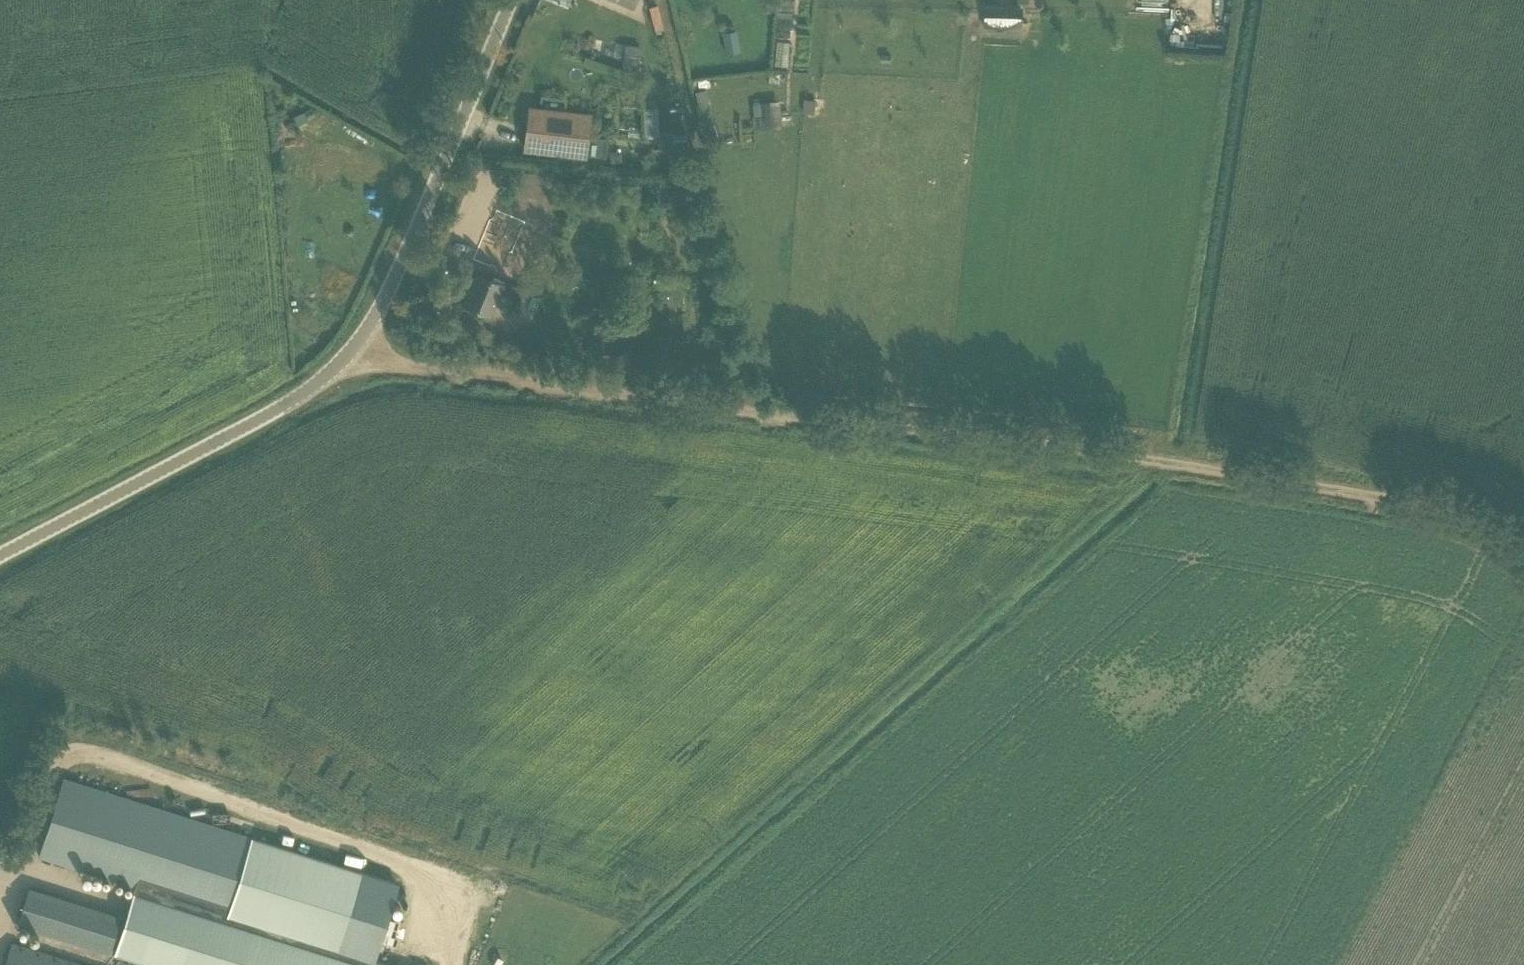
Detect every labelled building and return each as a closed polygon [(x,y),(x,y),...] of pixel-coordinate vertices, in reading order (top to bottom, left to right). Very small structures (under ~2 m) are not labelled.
[(636,10),(640,0),(612,0),(636,10)] [(985,31),(1023,31),(1023,7),(985,7),(985,31)] [(736,30),(723,32),(728,63),(741,61),(736,30)] [(624,45),(621,63),(637,65),(640,47),(624,45)] [(780,101),(757,102),(758,127),(782,126),(780,101)] [(670,105),(645,105),(645,134),(661,134),(660,150),(669,150),(670,105)] [(528,109),(524,148),(586,155),(606,158),(608,138),(588,136),(591,116),(528,109)] [(687,133),(670,133),(671,145),(687,145),(687,133)] [(507,212),(486,264),(517,276),(528,250),(530,251),(532,244),(531,243),(538,225),(507,212)] [(463,304),(490,315),(495,302),(514,309),(521,290),(494,280),(475,273),(463,304)] [(64,781),(40,859),(136,890),(114,957),(141,964),(388,964),(373,960),(382,934),(396,938),(401,923),(387,919),(397,887),(64,781)] [(18,926),(110,956),(121,921),(29,892),(18,926)] [(13,942),(6,964),(87,964),(13,942)]
